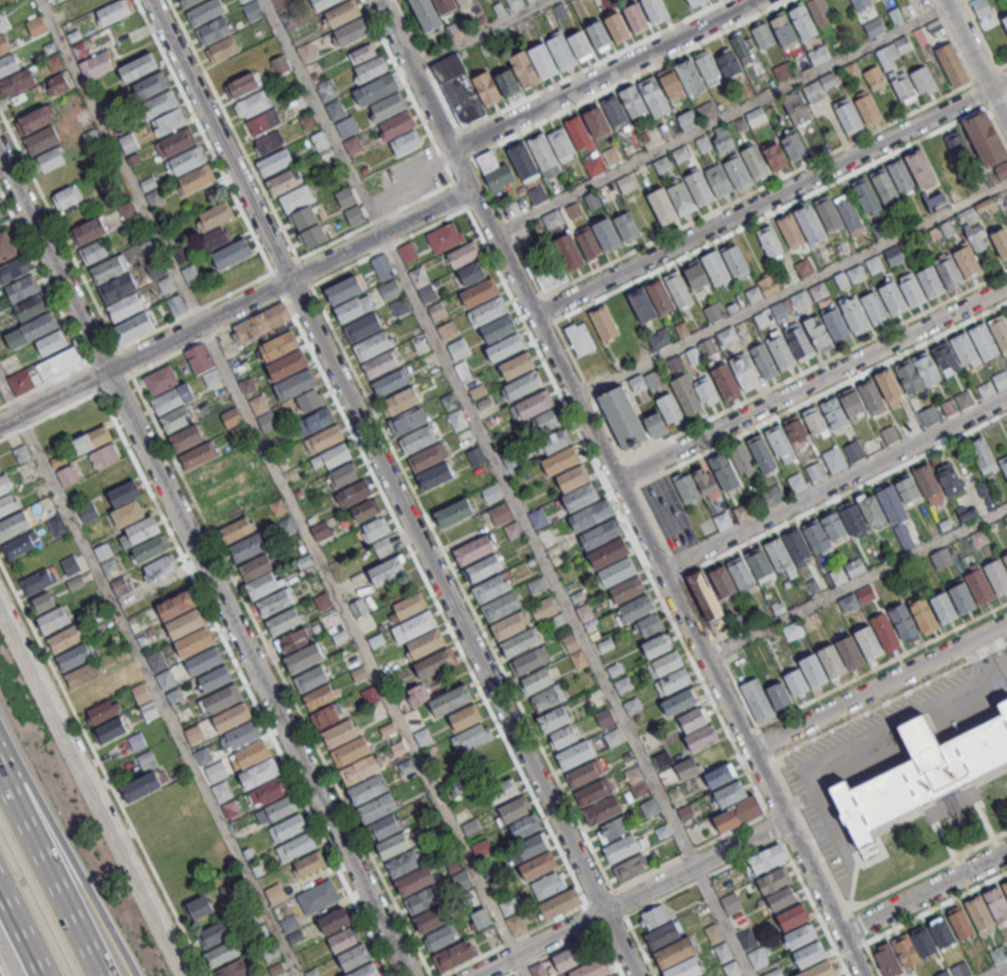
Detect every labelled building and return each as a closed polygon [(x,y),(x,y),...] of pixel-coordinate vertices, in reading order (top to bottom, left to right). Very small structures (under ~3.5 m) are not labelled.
[(98,22),(133,16),(130,0),(129,0),(95,6),(98,22)] [(183,8),(200,0),(179,0),(183,8)] [(195,28),(226,12),(221,0),(211,0),(187,12),(195,28)] [(319,11),(341,0),(314,0),(319,11)] [(333,29),(363,14),(356,0),(351,0),(325,13),(333,29)] [(428,33),(412,0),(432,0),(444,24),(428,33)] [(442,14),(435,0),(456,0),(459,6),(442,14)] [(622,7),(636,0),(639,0),(652,26),(636,34),(622,7)] [(655,25),(642,0),(662,0),(670,17),(655,25)] [(807,2),(811,0),(826,0),(836,21),(821,29),(807,2)] [(860,13),(854,0),(873,0),(874,3),(870,5),(871,8),(860,13)] [(973,4),(980,0),(988,0),(993,11),(980,18),(973,4)] [(805,3),(819,30),(803,38),(790,11),(805,3)] [(620,9),(634,37),(618,44),(605,17),(620,9)] [(8,28),(0,11),(0,32),(8,28)] [(786,12),(800,39),(784,47),(770,20),(786,12)] [(26,22),(33,37),(47,30),(41,15),(26,22)] [(196,30),(204,46),(232,32),(224,16),(196,30)] [(335,31),(343,47),(372,32),(364,16),(335,31)] [(886,30),(880,16),(863,24),(869,38),(886,30)] [(602,18),(615,45),(600,53),(586,26),(602,18)] [(760,49),(775,42),(765,21),(750,28),(760,49)] [(583,28),(597,55),(581,63),(568,36),(583,28)] [(759,60),(745,29),(729,36),(744,67),(759,60)] [(564,32),(579,63),(564,70),(549,39),(564,32)] [(5,33),(0,35),(0,54),(12,48),(5,33)] [(213,63),(239,50),(232,35),(206,48),(213,63)] [(970,81),(953,40),(935,48),(952,88),(970,81)] [(89,52),(82,41),(71,48),(78,59),(89,52)] [(546,41),(560,71),(544,79),(530,49),(546,41)] [(378,53),(372,42),(348,54),(353,65),(378,53)] [(831,58),(825,45),(808,52),(813,65),(831,58)] [(741,74),(732,47),(716,53),(725,79),(741,74)] [(87,82),(117,66),(107,48),(78,63),(87,82)] [(694,57),(709,87),(723,80),(708,49),(694,57)] [(121,67),(129,83),(161,67),(153,51),(121,67)] [(21,67),(13,52),(0,59),(0,77),(21,67)] [(431,64),(460,126),(488,114),(484,107),(502,98),(488,70),(470,79),(457,52),(431,64)] [(352,68),(359,83),(389,70),(382,55),(352,68)] [(691,57),(705,84),(689,92),(675,65),(691,57)] [(845,67),(850,78),(859,75),(855,63),(845,67)] [(790,76),(786,64),(773,69),(778,81),(790,76)] [(909,73),(922,97),(938,89),(926,64),(909,73)] [(888,84),(877,65),(862,73),(873,92),(888,84)] [(674,66),(687,93),(672,101),(658,73),(674,66)] [(35,84),(28,67),(0,81),(0,94),(3,99),(35,84)] [(494,77),(507,98),(522,89),(508,68),(494,77)] [(916,99),(906,68),(889,73),(899,104),(916,99)] [(132,86),(140,102),(172,86),(164,70),(132,86)] [(45,81),(55,97),(71,87),(61,71),(45,81)] [(224,85),(232,99),(260,85),(253,71),(224,85)] [(354,91),(362,107),(400,87),(393,71),(354,91)] [(655,75),(670,105),(654,113),(639,83),(655,75)] [(803,89),(811,102),(825,95),(817,81),(803,89)] [(636,83),(649,111),(634,119),(620,91),(636,83)] [(141,105),(149,121),(181,105),(173,89),(141,105)] [(237,103),(238,104),(235,106),(241,118),(245,116),(247,118),(272,106),(264,89),(237,103)] [(882,118),(869,89),(853,96),(866,126),(882,118)] [(371,105),(375,113),(372,115),(376,123),(410,107),(401,90),(371,105)] [(617,93),(631,120),(615,128),(602,101),(617,93)] [(794,127),(812,119),(801,95),(784,103),(794,127)] [(847,136),(863,128),(848,96),(832,104),(847,136)] [(16,120),(24,135),(55,120),(47,104),(16,120)] [(601,105),(614,130),(597,139),(584,113),(601,105)] [(153,121),(161,137),(187,124),(179,108),(153,121)] [(244,123),(251,137),(281,123),(274,108),(244,123)] [(381,124),(385,132),(381,133),(385,142),(419,125),(410,109),(381,124)] [(983,170),(1006,159),(1006,156),(987,109),(961,119),(983,170)] [(580,114),(597,147),(588,151),(587,148),(580,151),(565,121),(580,114)] [(336,124),(343,138),(359,130),(352,116),(336,124)] [(23,139),(31,155),(59,141),(51,125),(23,139)] [(159,142),(167,158),(199,142),(191,126),(159,142)] [(564,126),(577,152),(573,154),(575,158),(563,164),(548,134),(564,126)] [(978,180),(959,129),(945,135),(964,186),(978,180)] [(259,155),(285,144),(279,130),(253,142),(259,155)] [(810,153),(796,130),(779,140),(793,163),(810,153)] [(544,132),(559,162),(557,163),(561,171),(547,178),(528,140),(544,132)] [(119,139),(127,153),(139,146),(131,133),(119,139)] [(525,141),(542,175),(526,183),(509,149),(525,141)] [(757,143),(772,173),(756,181),(741,151),(757,143)] [(789,166),(778,143),(763,151),(774,173),(789,166)] [(169,161),(177,177),(209,161),(201,145),(169,161)] [(66,161),(58,146),(36,157),(44,172),(66,161)] [(257,162),(265,178),(295,163),(287,147),(257,162)] [(906,156),(922,147),(939,181),(922,189),(906,156)] [(492,150),(500,166),(509,162),(517,179),(502,186),(504,190),(495,195),(477,158),(492,150)] [(740,153),(755,183),(739,191),(724,161),(740,153)] [(888,165),(903,158),(916,186),(901,193),(888,165)] [(180,178),(184,185),(180,187),(184,196),(218,180),(210,163),(180,178)] [(721,163),(735,190),(719,198),(705,171),(721,163)] [(871,174),(886,167),(900,194),(885,202),(871,174)] [(266,181),(274,197),(304,182),(299,170),(294,172),(292,168),(266,181)] [(701,170),(716,200),(700,208),(685,178),(701,170)] [(867,175),(885,213),(876,217),(873,211),(868,213),(853,182),(867,175)] [(60,210),(82,197),(74,183),(52,195),(60,210)] [(280,197),(288,214),(316,200),(308,183),(280,197)] [(344,209),(350,226),(364,220),(351,186),(335,192),(342,210),(344,209)] [(665,187),(680,216),(664,225),(649,195),(665,187)] [(848,192),(864,224),(850,231),(834,199),(848,192)] [(813,202),(831,233),(844,225),(826,194),(813,202)] [(939,205),(948,200),(946,195),(936,200),(939,205)] [(201,215),(203,220),(199,222),(205,233),(237,217),(229,201),(201,215)] [(811,203),(828,237),(812,245),(795,211),(811,203)] [(289,215),(294,227),(298,225),(301,230),(320,221),(312,204),(289,215)] [(630,212),(642,235),(628,242),(616,218),(630,212)] [(793,212),(808,242),(792,250),(777,220),(793,212)] [(543,217),(547,228),(561,223),(560,220),(556,221),(554,213),(543,217)] [(107,231),(99,215),(71,230),(79,246),(107,231)] [(610,217),(624,245),(608,253),(593,225),(610,217)] [(426,235),(436,255),(464,241),(454,221),(426,235)] [(991,246),(979,222),(964,230),(976,253),(991,246)] [(298,234),(303,245),(307,243),(310,249),(329,239),(321,223),(298,234)] [(588,262),(603,254),(587,225),(572,233),(588,262)] [(772,225),(785,252),(771,259),(757,232),(772,225)] [(1006,259),(1006,229),(1006,226),(990,233),(1002,261),(1006,259)] [(202,237),(209,252),(230,241),(223,227),(202,237)] [(18,253),(7,230),(0,233),(0,261),(18,253)] [(571,232),(587,264),(571,272),(555,240),(571,232)] [(87,266),(111,252),(103,237),(79,251),(87,266)] [(213,255),(221,271),(256,253),(248,237),(213,255)] [(480,255),(473,241),(446,255),(453,269),(480,255)] [(738,244),(752,274),(739,280),(738,277),(735,278),(721,249),(731,244),(732,247),(738,244)] [(885,252),(898,245),(905,258),(891,265),(885,252)] [(954,254),(971,246),(985,273),(968,282),(954,254)] [(537,248),(525,253),(542,291),(566,280),(557,262),(546,267),(537,248)] [(718,249),(733,279),(716,287),(701,257),(718,249)] [(866,262),(878,255),(885,269),(872,275),(866,262)] [(936,265),(952,256),(966,284),(950,292),(936,265)] [(25,257),(0,266),(0,283),(30,273),(25,257)] [(796,264),(810,258),(816,271),(803,277),(796,264)] [(709,283),(700,259),(683,265),(692,290),(709,283)] [(487,276),(479,260),(457,270),(465,287),(487,276)] [(848,271),(861,265),(868,278),(854,284),(848,271)] [(917,273),(933,265),(947,292),(931,301),(917,273)] [(678,270),(694,302),(680,309),(664,277),(678,270)] [(99,288),(107,304),(139,287),(131,272),(99,288)] [(900,278),(913,272),(928,301),(913,309),(900,284),(903,283),(900,278)] [(325,289),(332,304),(362,290),(355,274),(325,289)] [(778,290),(771,275),(758,281),(765,295),(778,290)] [(662,278),(678,310),(664,317),(648,285),(662,278)] [(879,289),(896,280),(910,309),(894,317),(879,289)] [(644,286),(659,315),(643,323),(628,294),(644,286)] [(798,311),(811,303),(803,289),(790,297),(798,311)] [(106,307),(114,322),(146,306),(138,291),(106,307)] [(861,298),(876,291),(890,319),(875,326),(861,298)] [(340,323),(374,308),(367,293),(334,307),(340,323)] [(168,301),(181,294),(190,311),(177,318),(168,301)] [(472,310),(480,326),(510,311),(502,295),(472,310)] [(870,329),(855,295),(839,303),(853,336),(870,329)] [(705,309),(720,301),(728,316),(712,324),(705,309)] [(240,344),(292,321),(284,303),(232,326),(240,344)] [(606,305),(621,334),(605,342),(590,313),(606,305)] [(803,321),(818,354),(835,346),(835,345),(851,338),(837,306),(803,321)] [(6,334),(14,350),(61,326),(54,311),(6,334)] [(112,328),(121,345),(157,328),(148,311),(112,328)] [(344,327),(352,343),(382,329),(374,313),(344,327)] [(481,328),(490,344),(519,329),(511,313),(481,328)] [(1003,314),(1006,322),(1006,352),(1004,354),(988,322),(1003,314)] [(566,328),(580,357),(598,348),(585,322),(578,326),(576,323),(566,328)] [(969,330),(986,322),(1001,352),(985,361),(969,330)] [(715,334),(720,347),(738,339),(732,326),(715,334)] [(786,334),(802,326),(817,355),(800,363),(786,334)] [(671,341),(664,328),(648,337),(655,350),(671,341)] [(37,341),(44,356),(70,343),(63,329),(37,341)] [(259,346),(267,362),(300,346),(292,330),(259,346)] [(488,348),(495,364),(528,347),(520,331),(488,348)] [(353,346),(361,362),(391,348),(383,332),(353,346)] [(951,339),(966,332),(980,360),(965,368),(951,339)] [(767,343),(784,335),(798,364),(782,372),(767,343)] [(698,342),(703,357),(718,352),(713,337),(698,342)] [(933,349),(948,341),(963,369),(947,377),(933,349)] [(184,351),(195,375),(214,366),(203,342),(184,351)] [(764,342),(780,374),(766,381),(750,349),(764,342)] [(81,362),(73,346),(36,366),(44,382),(81,362)] [(268,366),(276,382),(311,364),(302,348),(268,366)] [(363,364),(371,380),(401,365),(393,349),(363,364)] [(501,365),(509,381),(538,366),(530,350),(501,365)] [(913,358),(928,350),(943,379),(928,387),(913,358)] [(730,360),(746,352),(762,384),(745,392),(730,360)] [(143,377),(152,396),(179,382),(170,363),(143,377)] [(727,363),(743,395),(729,402),(713,370),(727,363)] [(281,383),(289,399),(319,384),(312,368),(281,383)] [(372,383),(380,399),(410,384),(402,368),(372,383)] [(35,386),(26,369),(7,379),(16,396),(35,386)] [(504,385),(510,399),(543,385),(537,370),(504,385)] [(993,377),(1006,370),(1006,387),(1000,391),(993,377)] [(688,374),(707,411),(700,415),(699,411),(689,416),(672,382),(688,374)] [(977,388),(991,381),(997,393),(983,400),(977,388)] [(152,400),(160,416),(196,398),(188,382),(152,400)] [(598,395),(623,452),(649,441),(624,384),(598,395)] [(839,393),(855,385),(870,414),(853,422),(839,393)] [(385,401),(393,417),(423,402),(415,386),(385,401)] [(326,403),(318,387),(296,399),(304,414),(326,403)] [(511,407),(519,422),(554,403),(546,388),(511,407)] [(956,397),(970,390),(976,404),(962,410),(956,397)] [(656,398),(667,425),(682,419),(671,392),(656,398)] [(820,404),(837,396),(851,425),(835,433),(820,404)] [(946,416),(958,410),(952,398),(940,404),(946,416)] [(193,421),(185,405),(160,417),(167,433),(193,421)] [(812,438),(828,432),(818,405),(802,411),(812,438)] [(920,413),(935,405),(942,420),(927,427),(920,413)] [(309,432),(334,422),(328,407),(303,417),(309,432)] [(390,422),(398,438),(428,423),(420,407),(390,422)] [(534,418),(542,433),(562,423),(554,408),(534,418)] [(653,439),(668,432),(659,411),(643,418),(653,439)] [(170,437),(178,452),(205,439),(197,423),(170,437)] [(72,441),(79,455),(112,438),(105,424),(72,441)] [(305,440),(312,455),(346,439),(339,424),(305,440)] [(765,432),(781,424),(799,458),(786,465),(780,454),(777,455),(765,432)] [(400,439),(407,455),(438,441),(430,425),(400,439)] [(881,431),(895,425),(902,439),(888,445),(881,431)] [(540,439),(546,454),(572,443),(565,428),(540,439)] [(748,440),(762,433),(779,467),(765,474),(748,440)] [(969,443),(984,436),(999,467),(984,474),(969,443)] [(844,447),(859,439),(867,456),(853,463),(844,447)] [(185,470),(218,454),(212,440),(178,456),(185,470)] [(413,456),(420,472),(451,457),(444,441),(413,456)] [(121,456),(114,442),(89,455),(96,469),(121,456)] [(311,459),(315,468),(325,463),(328,469),(352,456),(344,442),(311,459)] [(756,469),(742,442),(728,449),(742,477),(756,469)] [(541,462),(550,478),(581,459),(573,444),(541,462)] [(486,461),(479,446),(466,452),(473,467),(486,461)] [(823,454),(839,447),(848,466),(833,474),(823,454)] [(710,459),(727,451),(741,480),(725,488),(710,459)] [(999,460),(1006,456),(1006,476),(999,460)] [(92,473),(97,489),(133,477),(127,461),(92,473)] [(418,476),(426,492),(456,477),(448,461),(418,476)] [(807,468),(821,461),(827,474),(813,480),(807,468)] [(936,467),(945,497),(964,492),(955,461),(936,467)] [(333,487),(359,477),(353,462),(327,473),(333,487)] [(911,470),(928,462),(941,489),(925,498),(911,470)] [(600,499),(593,481),(591,482),(584,464),(556,476),(564,496),(562,496),(568,511),(600,499)] [(702,497),(702,498),(718,491),(707,465),(691,473),(689,470),(672,477),(684,504),(702,497)] [(893,480),(909,472),(921,495),(905,503),(893,480)] [(12,491),(11,489),(15,487),(8,473),(0,477),(0,497),(12,491)] [(342,509),(373,493),(365,478),(334,494),(342,509)] [(110,493),(117,508),(145,495),(137,479),(110,493)] [(488,503),(501,496),(495,483),(481,490),(488,503)] [(877,492),(894,484),(911,518),(894,526),(877,492)] [(23,507),(15,491),(0,498),(0,518),(23,507)] [(856,497),(865,492),(868,497),(875,493),(888,519),(871,527),(856,497)] [(380,511),(372,497),(351,509),(358,523),(380,511)] [(575,532),(615,512),(607,497),(567,517),(575,532)] [(436,513),(444,529),(476,514),(468,498),(436,513)] [(836,507),(852,498),(867,527),(850,535),(836,507)] [(80,510),(86,523),(101,516),(94,503),(80,510)] [(738,521),(752,514),(746,503),(733,509),(738,521)] [(1,542),(33,526),(25,510),(0,523),(0,540),(1,542)] [(713,517),(719,530),(733,524),(726,510),(713,517)] [(820,519),(836,510),(848,534),(831,542),(820,519)] [(128,528),(136,544),(163,531),(155,515),(128,528)] [(389,531),(379,516),(359,529),(368,543),(389,531)] [(578,536),(586,551),(624,531),(616,516),(578,536)] [(221,530),(228,545),(255,532),(247,517),(221,530)] [(800,526),(817,518),(831,547),(814,555),(800,526)] [(311,527),(317,540),(332,534),(326,521),(311,527)] [(781,534),(797,526),(812,555),(795,563),(781,534)] [(4,545),(12,560),(43,545),(36,530),(4,545)] [(230,547),(237,563),(272,547),(264,531),(230,547)] [(133,549),(141,564),(171,549),(163,534),(133,549)] [(454,551),(462,566),(496,549),(489,534),(454,551)] [(630,552),(622,536),(587,554),(595,570),(630,552)] [(394,550),(386,537),(373,546),(381,558),(394,550)] [(764,545),(781,537),(799,576),(791,580),(786,569),(778,573),(764,545)] [(95,548),(99,560),(112,556),(108,543),(95,548)] [(759,584),(775,575),(760,546),(744,555),(759,584)] [(177,567),(169,553),(142,568),(149,582),(177,567)] [(240,567),(247,582),(275,568),(267,554),(240,567)] [(408,570),(398,554),(367,571),(377,588),(408,570)] [(468,568),(476,583),(505,569),(497,554),(468,568)] [(62,562),(70,577),(83,570),(75,555),(62,562)] [(740,591),(755,584),(741,555),(726,563),(740,591)] [(637,571),(629,556),(597,572),(606,588),(637,571)] [(102,564),(109,578),(122,571),(116,558),(102,564)] [(1001,558),(1006,570),(1006,593),(999,597),(984,567),(1001,558)] [(711,573),(727,565),(740,591),(724,600),(711,573)] [(22,581),(30,596),(60,581),(52,566),(22,581)] [(965,576),(982,568),(997,599),(981,607),(965,576)] [(687,577),(703,569),(726,614),(710,622),(687,577)] [(245,585),(254,601),(281,588),(272,571),(245,585)] [(511,586),(501,571),(471,591),(481,605),(511,586)] [(646,590),(639,575),(607,589),(614,605),(646,590)] [(947,585),(964,577),(979,608),(962,616),(947,585)] [(928,595),(945,586),(960,617),(944,625),(928,595)] [(157,605),(164,620),(196,604),(189,589),(157,605)] [(257,603),(265,618),(294,604),(286,589),(257,603)] [(481,607),(489,623),(522,605),(513,590),(481,607)] [(32,601),(38,615),(59,605),(52,591),(32,601)] [(426,606),(419,592),(392,605),(399,619),(426,606)] [(614,609),(620,624),(655,609),(648,594),(614,609)] [(907,603),(924,635),(939,627),(923,595),(907,603)] [(889,612),(906,604),(921,634),(904,642),(889,612)] [(39,618),(47,634),(72,622),(65,606),(39,618)] [(166,624),(174,639),(206,623),(198,608),(166,624)] [(267,622),(274,637),(303,623),(296,608),(267,622)] [(490,625),(498,641),(530,625),(523,609),(490,625)] [(391,627),(398,642),(437,626),(430,610),(391,627)] [(664,627),(656,612),(636,623),(644,637),(664,627)] [(49,639),(57,654),(85,640),(77,624),(49,639)] [(855,633),(871,625),(885,654),(869,662),(855,633)] [(176,643),(183,658),(215,642),(208,627),(176,643)] [(282,653),(311,642),(305,627),(276,638),(282,653)] [(507,658),(539,642),(532,627),(500,643),(507,658)] [(405,644),(412,660),(445,644),(438,628),(405,644)] [(641,644),(648,659),(674,645),(667,631),(641,644)] [(836,642),(852,634),(867,663),(851,671),(836,642)] [(58,657),(66,673),(94,658),(86,643),(58,657)] [(285,659),(293,675),(326,659),(317,643),(285,659)] [(818,652),(834,643),(849,672),(833,680),(818,652)] [(550,660),(544,645),(510,661),(517,676),(550,660)] [(186,662),(193,677),(225,661),(218,646),(186,662)] [(414,664),(421,679),(454,663),(447,647),(414,664)] [(148,657),(156,673),(170,666),(162,650),(148,657)] [(646,665),(653,679),(683,664),(676,650),(646,665)] [(799,661),(815,653),(830,682),(813,690),(799,661)] [(66,675),(74,691),(103,676),(95,661),(66,675)] [(199,679),(206,694),(234,680),(227,665),(199,679)] [(294,679),(302,694),(330,681),(323,665),(294,679)] [(520,679),(528,694),(554,681),(546,666),(520,679)] [(692,682),(686,668),(654,681),(660,695),(692,682)] [(783,675),(794,697),(809,690),(798,668),(783,675)] [(157,676),(164,690),(177,684),(170,670),(157,676)] [(740,686),(758,678),(777,716),(760,724),(740,686)] [(778,712),(793,704),(781,680),(765,688),(778,712)] [(309,711),(337,697),(329,682),(302,696),(309,711)] [(437,718),(474,698),(465,682),(428,702),(437,718)] [(199,702),(204,713),(209,710),(212,715),(244,699),(236,683),(199,702)] [(539,712),(567,698),(559,683),(531,696),(539,712)] [(408,690),(413,704),(429,698),(424,684),(408,690)] [(661,701),(667,716),(697,702),(691,688),(661,701)] [(167,695),(174,709),(187,702),(180,689),(167,695)] [(84,711),(91,726),(121,712),(114,697),(84,711)] [(998,705),(1006,700),(1006,765),(872,832),(883,854),(866,862),(829,788),(846,780),(851,791),(914,759),(898,727),(924,714),(940,746),(1003,715),(998,705)] [(141,707),(148,721),(161,715),(154,701),(141,707)] [(318,730),(345,716),(338,701),(310,714),(318,730)] [(213,718),(221,734),(253,718),(245,702),(213,718)] [(448,715),(455,731),(482,719),(475,703),(448,715)] [(570,722),(565,706),(537,716),(542,732),(570,722)] [(719,739),(712,722),(709,723),(702,706),(676,717),(690,751),(719,739)] [(92,731),(99,745),(128,731),(121,716),(92,731)] [(322,734),(330,750),(364,733),(356,716),(322,734)] [(226,734),(227,736),(221,739),(226,750),(232,747),(234,750),(263,736),(255,720),(226,734)] [(555,749),(578,739),(572,724),(548,734),(555,749)] [(130,739),(136,752),(149,746),(142,732),(130,739)] [(331,752),(339,769),(372,753),(364,736),(331,752)] [(236,754),(238,757),(232,760),(236,770),(242,767),(244,770),(273,756),(265,740),(236,754)] [(555,752),(561,768),(595,757),(589,740),(555,752)] [(139,757),(146,772),(160,765),(152,750),(139,757)] [(341,771),(349,788),(382,771),(374,755),(341,771)] [(674,765),(681,781),(700,772),(693,756),(674,765)] [(240,775),(248,790),(282,773),(274,758),(240,775)] [(564,774),(572,789),(605,772),(597,758),(564,774)] [(704,774),(711,789),(736,777),(729,762),(704,774)] [(123,788),(131,803),(165,787),(157,771),(123,788)] [(349,791),(357,807),(388,792),(379,775),(349,791)] [(500,788),(485,795),(490,806),(519,791),(512,777),(498,784),(500,788)] [(614,792),(607,777),(573,792),(580,807),(614,792)] [(748,794),(739,779),(713,795),(722,810),(748,794)] [(357,809),(365,826),(398,809),(390,793),(357,809)] [(266,808),(274,824),(300,811),(292,795),(266,808)] [(532,811),(524,795),(498,807),(506,823),(532,811)] [(582,810),(589,826),(623,811),(616,795),(582,810)] [(712,816),(720,834),(764,814),(756,796),(712,816)] [(276,826),(284,842),(310,829),(302,813),(276,826)] [(368,827),(376,843),(402,830),(394,814),(368,827)] [(509,821),(512,837),(541,831),(537,815),(509,821)] [(630,832),(625,817),(596,827),(601,842),(630,832)] [(276,849),(284,865),(318,848),(310,832),(276,849)] [(378,845),(387,862),(412,849),(404,832),(378,845)] [(602,848),(610,864),(642,848),(635,832),(602,848)] [(508,851),(516,866),(550,850),(542,833),(508,851)] [(789,859),(782,843),(748,857),(755,873),(789,859)] [(518,868),(526,884),(560,867),(552,850),(518,868)] [(613,867),(619,883),(649,869),(642,853),(613,867)] [(396,882),(404,899),(437,882),(429,865),(396,882)] [(759,880),(767,897),(794,883),(786,867),(759,880)] [(532,885),(540,901),(566,889),(558,872),(532,885)] [(298,896),(308,917),(342,900),(332,879),(298,896)] [(265,890),(272,905),(287,897),(279,883),(265,890)] [(999,885),(964,901),(978,934),(1006,921),(1006,904),(999,885)] [(769,897),(776,913),(800,901),(792,886),(769,897)] [(406,900),(413,917),(442,903),(433,887),(406,900)] [(546,922),(582,902),(573,887),(537,906),(546,922)] [(185,907),(193,922),(215,912),(207,896),(185,907)] [(523,908),(517,896),(499,904),(504,916),(523,908)] [(414,919),(422,936),(455,919),(447,903),(414,919)] [(646,930),(669,918),(662,903),(638,915),(646,930)] [(779,917),(786,933),(814,920),(806,903),(779,917)] [(974,935),(962,904),(946,910),(958,941),(974,935)] [(319,920),(327,937),(353,924),(345,907),(319,920)] [(527,931),(519,914),(506,920),(514,937),(527,931)] [(884,975),(906,975),(903,968),(940,952),(939,950),(957,943),(946,916),(871,948),(884,975)] [(198,934),(206,950),(234,935),(226,920),(198,934)] [(790,950),(819,936),(812,921),(783,936),(790,950)] [(646,936),(654,952),(683,938),(675,922),(646,936)] [(457,939),(450,924),(423,936),(430,951),(457,939)] [(329,939),(336,955),(359,944),(351,928),(329,939)] [(655,954),(664,971),(700,953),(691,936),(655,954)] [(431,956),(440,973),(476,955),(467,938),(431,956)] [(205,955),(213,970),(242,956),(234,940),(205,955)] [(795,954),(803,971),(830,957),(822,941),(795,954)] [(340,957),(348,973),(374,960),(366,944),(340,957)] [(554,958),(562,974),(590,960),(582,944),(554,958)] [(572,975),(607,975),(613,973),(605,957),(571,974),(572,975)] [(666,975),(700,975),(704,974),(696,958),(665,973),(666,975)] [(216,975),(249,975),(251,975),(243,959),(215,974),(216,975)] [(832,959),(798,975),(840,975),(832,959)] [(542,962),(530,966),(533,975),(547,975),(542,962)] [(375,963),(348,975),(382,975),(375,963)]
